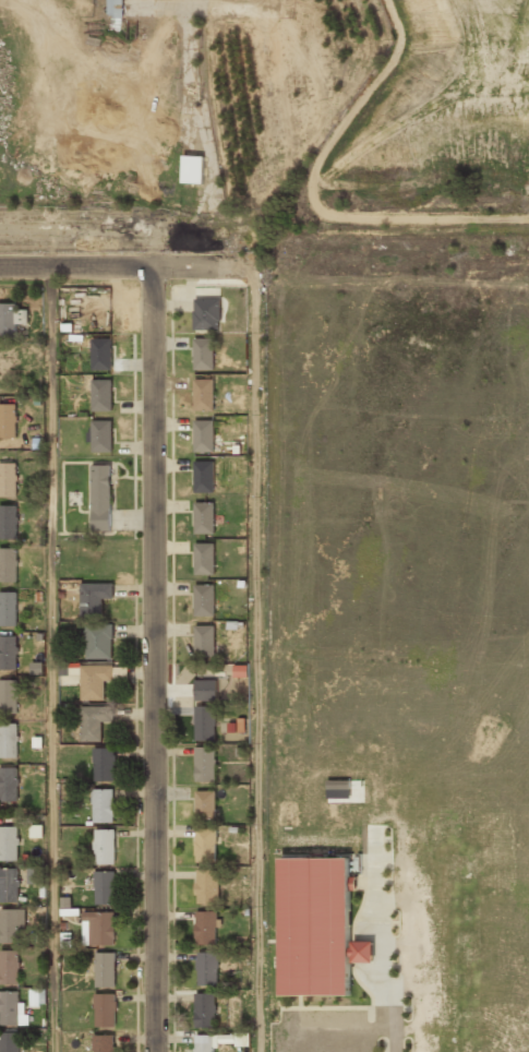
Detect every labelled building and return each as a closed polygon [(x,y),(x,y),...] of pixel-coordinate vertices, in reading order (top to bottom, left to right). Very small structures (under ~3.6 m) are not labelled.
[(107,18),(123,18),(122,0),(107,0),(107,18)] [(202,183),(203,156),(182,155),(181,182),(202,183)] [(193,330),(220,331),(220,299),(194,298),(193,330)] [(0,304),(0,337),(15,337),(15,324),(28,323),(27,309),(16,309),(16,303),(0,304)] [(111,338),(91,338),(91,370),(112,370),(111,338)] [(192,338),(192,370),(212,370),(211,338),(192,338)] [(15,380),(14,346),(0,347),(0,380),(15,380)] [(111,411),(111,379),(91,379),(91,411),(111,411)] [(192,381),(193,411),(213,411),(212,380),(192,381)] [(0,404),(0,438),(16,438),(16,404),(0,404)] [(91,452),(111,452),(112,420),(92,420),(91,452)] [(192,420),(193,452),(213,452),(212,420),(192,420)] [(0,462),(0,497),(16,497),(16,463),(0,462)] [(192,462),(193,493),(212,492),(212,462),(192,462)] [(112,531),(110,465),(91,465),(92,531),(112,531)] [(193,503),(193,534),(213,534),(213,502),(193,503)] [(0,506),(0,539),(17,539),(16,505),(0,506)] [(192,543),(193,575),(213,574),(212,543),(192,543)] [(17,548),(0,548),(0,581),(16,582),(17,548)] [(80,617),(102,618),(102,598),(113,599),(114,583),(81,583),(80,617)] [(193,585),(193,615),(213,615),(212,585),(193,585)] [(0,592),(0,625),(17,625),(17,592),(0,592)] [(86,658),(112,659),(113,624),(86,624),(86,658)] [(193,626),(193,657),(213,657),(213,625),(193,626)] [(0,636),(0,669),(17,669),(18,636),(0,636)] [(105,700),(105,680),(128,680),(128,666),(81,665),(81,699),(105,700)] [(18,679),(0,679),(0,713),(17,713),(18,679)] [(194,680),(195,701),(217,700),(217,680),(194,680)] [(102,741),(102,722),(115,722),(115,706),(81,706),(82,741),(102,741)] [(193,707),(194,739),(213,738),(213,707),(193,707)] [(17,757),(17,723),(0,724),(0,757),(17,757)] [(114,781),(115,748),(93,748),(93,781),(114,781)] [(193,749),(194,780),(213,780),(213,749),(193,749)] [(0,767),(0,802),(18,801),(17,767),(0,767)] [(92,822),(114,822),(113,789),(92,789),(92,822)] [(196,819),(215,818),(215,790),(195,791),(196,819)] [(18,860),(18,827),(0,827),(0,861),(18,860)] [(216,861),(215,828),(194,829),(196,862),(216,861)] [(115,864),(114,829),(94,829),(94,864),(115,864)] [(350,995),(350,962),(373,962),(373,941),(350,941),(350,890),(354,890),(354,879),(350,879),(350,858),(280,858),(281,995),(350,995)] [(18,902),(18,867),(0,867),(0,902),(18,902)] [(115,871),(94,870),(94,904),(114,904),(115,871)] [(219,903),(220,870),(197,870),(196,903),(219,903)] [(0,909),(0,943),(18,943),(18,927),(25,927),(24,909),(0,909)] [(114,911),(82,912),(83,946),(115,945),(114,911)] [(195,911),(195,945),(217,944),(216,911),(195,911)] [(0,950),(0,984),(19,984),(18,950),(0,950)] [(95,987),(114,987),(115,952),(95,952),(95,987)] [(197,985),(218,985),(218,953),(197,952),(197,985)] [(20,1025),(20,1011),(18,1011),(18,991),(0,991),(0,1025),(20,1025)] [(215,993),(194,993),(195,1027),(215,1027),(215,993)] [(115,994),(94,994),(94,1027),(116,1027),(115,994)] [(0,1047),(0,1051),(19,1051),(19,1033),(0,1032),(0,1047)] [(114,1034),(93,1035),(93,1051),(114,1051),(114,1034)] [(195,1051),(212,1051),(212,1042),(195,1042),(195,1051)]
